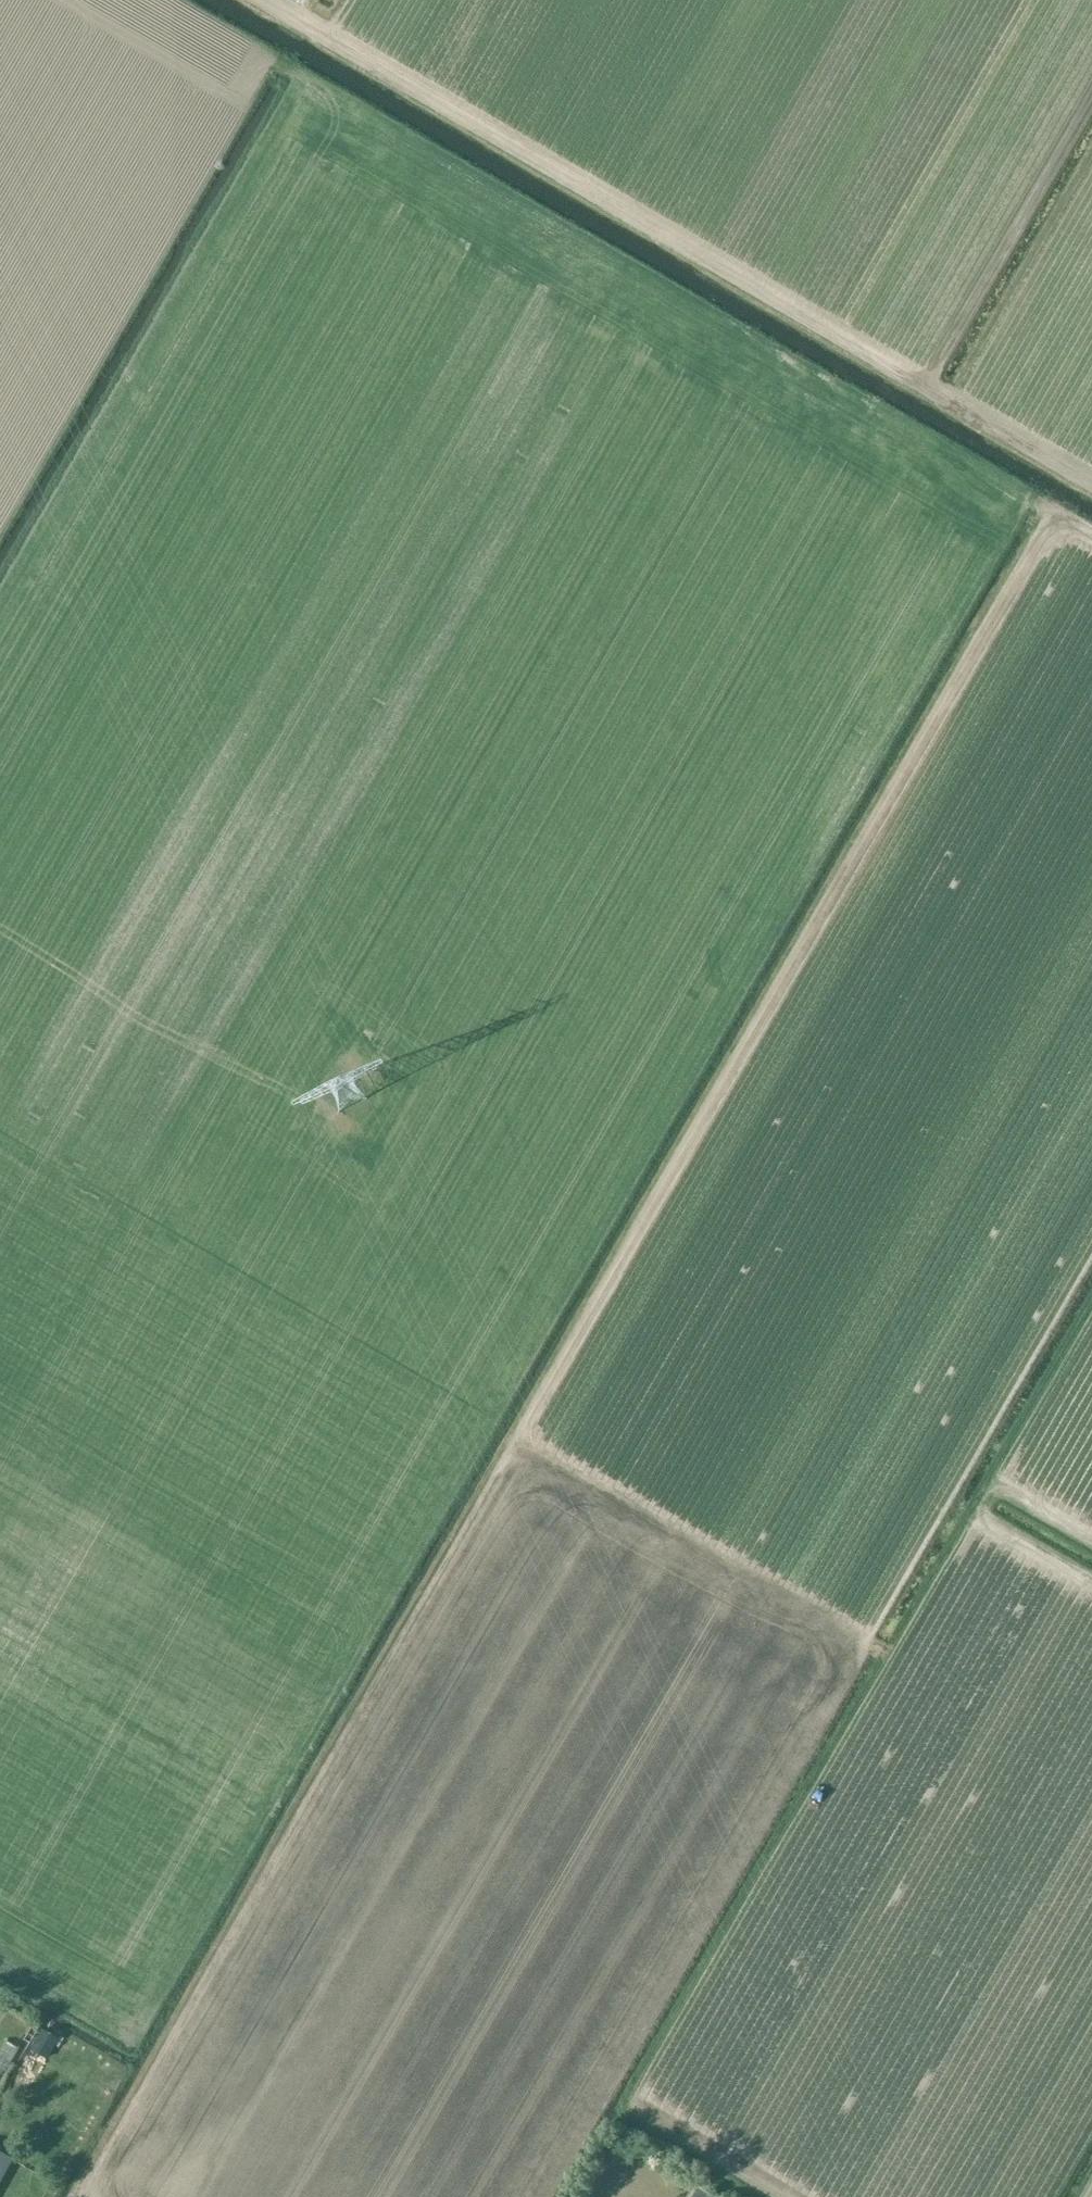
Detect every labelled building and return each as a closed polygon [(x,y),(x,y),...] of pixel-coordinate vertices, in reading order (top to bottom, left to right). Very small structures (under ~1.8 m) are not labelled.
[(41,2030),(31,2048),(46,2058),(57,2039),(41,2030)] [(11,2160),(0,2153),(0,2180),(11,2160)]
